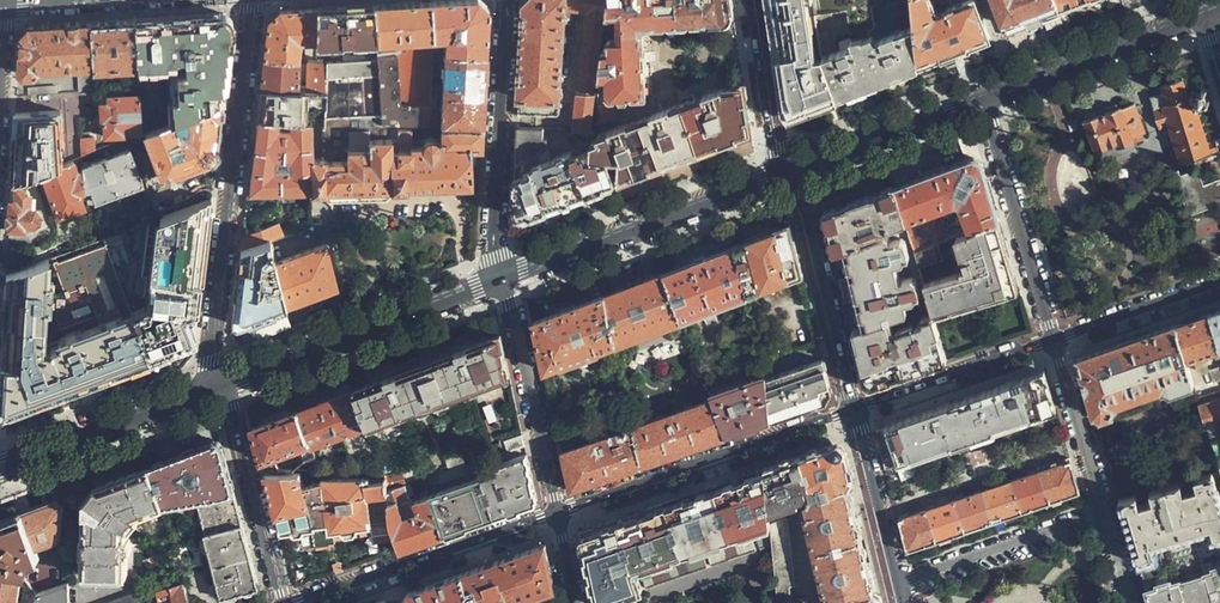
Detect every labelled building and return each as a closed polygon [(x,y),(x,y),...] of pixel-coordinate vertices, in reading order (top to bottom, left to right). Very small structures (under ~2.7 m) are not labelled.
[(433,38),(431,0),(402,2),(373,4),(375,41),(433,38)] [(486,53),(489,7),(480,0),(431,0),(433,38),(434,47),(434,50),(445,51),(486,53)] [(604,0),(529,0),(525,5),(524,22),(521,68),(519,113),(559,115),(564,19),(570,19),(571,4),(586,3),(572,129),(590,131),(604,0)] [(606,17),(615,16),(618,39),(608,40),(608,50),(603,50),(601,63),(605,63),(605,69),(600,69),(599,80),(606,80),(606,92),(612,98),(619,98),(622,101),(628,101),(630,96),(647,95),(645,74),(647,74),(646,64),(646,53),(643,53),(642,32),(642,31),(643,29),(644,28),(645,27),(646,27),(651,26),(668,25),(667,27),(689,26),(688,24),(700,23),(710,23),(710,24),(726,23),(733,16),(730,0),(608,0),(606,17)] [(822,56),(817,26),(818,24),(816,15),(847,8),(873,3),(889,0),(767,0),(779,78),(783,103),(787,103),(788,117),(823,104),(832,101),(822,56)] [(990,36),(976,0),(965,0),(948,7),(948,8),(945,9),(945,11),(937,14),(935,12),(931,0),(911,0),(914,25),(918,64),(955,50),(990,36)] [(1006,32),(1031,23),(1040,19),(1048,39),(1067,32),(1060,12),(1055,0),(994,0),(1006,32)] [(1091,0),(1055,0),(1060,12),(1091,0)] [(875,23),(873,3),(847,8),(850,38),(861,36),(862,38),(871,35),(867,29),(875,23)] [(346,6),(318,7),(316,45),(334,44),(335,51),(359,50),(359,42),(375,41),(373,4),(346,6)] [(268,25),(264,56),(297,58),(298,42),(302,39),(304,39),(303,59),(316,59),(316,52),(316,45),(318,7),(279,10),(268,20),(268,25)] [(171,122),(222,103),(224,84),(232,23),(221,13),(188,15),(181,18),(175,18),(171,18),(165,16),(133,18),(136,63),(136,66),(166,64),(166,61),(176,60),(176,57),(184,56),(184,51),(192,50),(191,58),(184,58),(184,72),(176,72),(176,88),(177,96),(170,97),(171,122)] [(136,63),(133,18),(113,20),(90,21),(92,65),(92,66),(106,65),(123,64),(136,63)] [(19,36),(17,72),(21,74),(34,73),(37,70),(37,68),(92,65),(90,21),(53,23),(30,25),(19,36)] [(851,45),(822,56),(832,101),(861,90),(901,75),(918,69),(918,64),(914,25),(874,39),(871,35),(862,38),(861,36),(850,38),(851,45)] [(431,105),(434,50),(434,47),(376,49),(381,124),(390,124),(414,124),(415,104),(431,105)] [(480,144),(481,124),(442,125),(442,127),(413,130),(413,128),(390,129),(390,124),(381,124),(376,49),(359,50),(335,51),(316,52),(316,59),(321,60),(320,89),(322,89),(323,119),(323,125),(322,125),(322,157),(310,157),(311,188),(311,197),(316,197),(316,195),(326,195),(327,196),(333,201),(386,199),(392,194),(392,188),(407,188),(407,184),(472,182),(471,144),(480,144)] [(442,125),(481,124),(483,92),(486,53),(445,51),(441,124),(442,125)] [(297,58),(264,56),(261,82),(260,86),(320,89),(321,60),(316,59),(303,59),(297,58)] [(1209,140),(1199,106),(1207,103),(1199,81),(1183,86),(1181,77),(1160,84),(1162,92),(1150,96),(1154,108),(1152,109),(1159,129),(1169,125),(1181,163),(1213,153),(1213,151),(1219,149),(1216,137),(1209,140)] [(258,109),(257,117),(278,117),(289,118),(309,118),(323,119),(322,89),(320,89),(260,86),(258,109)] [(750,133),(743,86),(725,88),(652,114),(652,115),(597,136),(598,139),(591,142),(590,155),(609,159),(619,160),(619,181),(649,170),(690,154),(731,139),(750,133)] [(136,135),(141,133),(138,94),(107,96),(107,103),(99,103),(99,113),(99,121),(102,121),(103,136),(119,135),(118,133),(136,131),(136,135)] [(214,155),(216,153),(222,103),(171,122),(141,133),(136,135),(142,151),(149,148),(161,176),(212,157),(214,155)] [(1146,132),(1134,103),(1122,108),(1121,106),(1119,107),(1117,103),(1107,107),(1108,112),(1097,116),(1096,112),(1085,116),(1086,119),(1083,121),(1096,152),(1146,132)] [(430,125),(431,105),(415,104),(414,124),(430,125)] [(611,108),(596,106),(594,124),(614,119),(611,108)] [(11,178),(11,182),(40,171),(54,166),(55,149),(56,149),(57,140),(58,140),(60,113),(28,112),(16,111),(16,122),(15,122),(15,132),(14,132),(14,141),(15,147),(13,147),(12,153),(14,165),(12,165),(13,177),(11,178)] [(255,130),(248,189),(276,188),(292,188),(311,188),(310,157),(309,118),(289,118),(289,124),(278,123),(278,117),(257,117),(255,130)] [(515,171),(513,215),(522,217),(571,199),(612,184),(616,178),(609,159),(590,155),(587,155),(585,151),(573,156),(571,150),(537,163),(537,150),(540,150),(546,149),(546,138),(542,138),(543,127),(518,125),(515,171)] [(93,135),(79,137),(81,156),(93,151),(93,135)] [(104,157),(118,192),(142,183),(128,148),(104,157)] [(77,157),(54,166),(40,171),(58,216),(84,206),(78,192),(85,189),(82,169),(76,171),(74,162),(78,162),(77,157)] [(82,169),(85,189),(91,189),(95,201),(118,192),(104,157),(82,166),(82,169)] [(965,159),(890,186),(902,223),(904,242),(906,242),(911,252),(927,246),(923,237),(918,234),(916,235),(913,226),(907,228),(905,221),(921,216),(929,236),(943,231),(935,210),(953,204),(956,204),(965,232),(999,219),(982,162),(980,162),(979,160),(977,158),(976,157),(974,157),(972,157),(971,158),(966,162),(965,159)] [(1187,217),(1219,205),(1219,179),(1202,185),(1196,168),(1173,177),(1175,183),(1187,217)] [(862,197),(825,211),(834,252),(845,248),(861,242),(859,238),(902,223),(890,186),(862,197)] [(27,189),(10,188),(10,191),(8,228),(12,228),(12,231),(18,231),(20,229),(22,229),(22,225),(32,225),(37,221),(37,213),(33,210),(34,203),(31,201),(31,197),(28,197),(28,191),(27,189)] [(210,197),(102,237),(148,354),(177,343),(178,345),(193,339),(193,336),(186,313),(197,309),(205,238),(210,197)] [(1007,248),(999,219),(965,232),(950,237),(961,267),(956,269),(957,272),(920,285),(925,299),(930,313),(931,317),(1014,288),(1010,278),(1016,276),(1007,248)] [(279,221),(242,235),(241,249),(270,238),(283,233),(279,221)] [(802,276),(789,225),(760,236),(733,246),(746,297),(802,276)] [(285,240),(283,233),(270,238),(271,244),(275,243),(285,240)] [(148,354),(102,237),(5,274),(2,332),(0,368),(0,425),(10,433),(99,399),(156,377),(148,354)] [(861,242),(845,248),(855,288),(865,327),(888,320),(902,315),(905,311),(903,303),(911,301),(913,297),(917,296),(913,281),(901,275),(895,277),(891,264),(898,262),(900,259),(904,257),(899,240),(894,239),(884,243),(882,238),(877,237),(861,242)] [(241,249),(231,322),(237,325),(240,323),(245,321),(286,306),(276,262),(275,262),(268,260),(267,253),(273,248),(271,244),(270,238),(241,249)] [(276,262),(286,306),(312,297),(337,287),(326,244),(276,262)] [(927,246),(911,252),(909,253),(914,267),(935,260),(930,245),(927,246)] [(746,297),(733,246),(698,259),(663,273),(682,321),(746,297)] [(603,295),(615,344),(615,346),(682,321),(663,273),(632,284),(603,295)] [(534,322),(545,370),(615,344),(603,295),(568,309),(534,322)] [(293,325),(286,306),(245,321),(252,341),(293,325)] [(1210,312),(1219,346),(1219,309),(1210,312)] [(1177,324),(1187,358),(1194,356),(1199,369),(1203,370),(1207,369),(1208,366),(1204,353),(1219,348),(1219,346),(1210,312),(1194,318),(1177,324)] [(907,374),(946,360),(939,339),(933,341),(931,336),(937,334),(931,317),(930,313),(919,318),(920,323),(911,326),(910,325),(891,331),(888,320),(865,327),(853,330),(865,382),(867,384),(872,386),(907,374)] [(1077,359),(1093,412),(1100,417),(1110,413),(1114,404),(1162,388),(1171,392),(1194,385),(1187,358),(1177,324),(1126,342),(1077,359)] [(490,383),(509,376),(501,334),(477,343),(384,378),(354,389),(367,428),(368,430),(415,412),(420,410),(466,393),(472,390),(490,383)] [(767,379),(771,421),(799,411),(823,403),(831,390),(823,360),(767,379)] [(1210,369),(1214,380),(1219,378),(1219,366),(1210,369)] [(887,466),(1056,408),(1043,371),(996,386),(920,412),(876,427),(887,466)] [(712,399),(726,437),(750,428),(771,421),(767,379),(766,376),(711,396),(712,399)] [(367,428),(354,389),(325,400),(298,411),(311,449),(367,428)] [(581,445),(562,451),(571,491),(653,462),(726,437),(712,399),(709,400),(707,394),(701,396),(703,402),(684,408),(682,403),(665,408),(667,415),(620,431),(618,426),(593,435),(594,440),(581,445)] [(1206,428),(1219,423),(1219,396),(1199,403),(1206,428)] [(285,415),(254,427),(264,465),(265,469),(278,469),(274,456),(299,446),(304,461),(307,458),(314,456),(311,449),(298,411),(285,415)] [(1218,471),(1219,476),(1219,423),(1206,428),(1211,446),(1217,465),(1218,471)] [(557,430),(560,441),(578,435),(579,435),(574,424),(557,430)] [(1190,452),(1211,446),(1206,428),(1184,434),(1187,446),(1188,446),(1190,452)] [(503,453),(524,446),(522,435),(500,442),(503,453)] [(560,441),(562,451),(581,445),(578,435),(560,441)] [(189,452),(150,467),(166,509),(198,501),(206,536),(243,525),(238,509),(221,444),(216,442),(213,443),(189,452)] [(833,444),(799,456),(807,493),(806,495),(810,498),(820,495),(821,497),(829,495),(829,494),(849,490),(853,483),(850,470),(845,451),(833,444)] [(536,503),(526,455),(496,466),(498,472),(480,478),(494,517),(515,510),(536,503)] [(807,493),(799,456),(781,462),(764,468),(769,519),(787,517),(783,508),(799,503),(799,500),(804,499),(806,495),(807,493)] [(1081,492),(1070,458),(1058,461),(1059,465),(1039,472),(1038,469),(1030,471),(1030,475),(1009,482),(1008,480),(1000,482),(1001,485),(965,497),(964,494),(957,497),(958,500),(937,507),(936,504),(928,506),(929,510),(910,516),(909,513),(902,516),(902,518),(900,519),(903,536),(908,552),(1055,501),(1056,505),(1064,502),(1063,498),(1081,492)] [(166,509),(150,467),(119,478),(98,486),(85,503),(85,576),(128,575),(128,554),(130,553),(130,538),(128,538),(128,529),(139,519),(166,509)] [(738,477),(713,486),(731,537),(770,524),(769,519),(764,468),(738,477)] [(303,474),(299,474),(300,485),(320,482),(321,479),(383,479),(382,471),(325,470),(325,475),(303,475),(303,474)] [(266,473),(281,533),(292,531),(293,534),(305,533),(305,529),(313,528),(314,534),(315,546),(325,545),(334,544),(334,536),(371,531),(372,537),(392,534),(389,524),(387,511),(388,510),(387,504),(385,490),(383,479),(321,479),(320,482),(300,485),(299,474),(266,473)] [(1187,480),(1118,498),(1127,528),(1150,602),(1218,602),(1219,602),(1219,501),(1212,473),(1187,480)] [(399,474),(383,479),(385,490),(404,484),(399,474)] [(470,526),(494,517),(480,478),(430,495),(443,535),(470,526)] [(387,504),(410,497),(404,484),(385,490),(387,504)] [(690,494),(664,503),(682,554),(731,537),(713,486),(690,494)] [(815,554),(861,542),(853,509),(849,490),(829,494),(829,495),(821,497),(820,495),(810,498),(806,504),(809,517),(808,517),(807,517),(807,518),(806,518),(806,519),(815,554)] [(421,543),(443,535),(430,495),(412,501),(410,497),(387,504),(388,510),(387,511),(389,524),(392,534),(399,551),(421,543)] [(4,573),(22,576),(28,583),(31,563),(39,559),(36,549),(59,541),(62,504),(57,502),(26,514),(0,523),(0,572),(4,573)] [(641,511),(617,519),(635,567),(636,568),(637,568),(638,569),(639,569),(640,568),(682,554),(664,503),(641,511)] [(787,517),(769,519),(770,524),(770,526),(772,546),(778,601),(792,601),(791,594),(797,593),(787,517)] [(617,519),(598,525),(579,532),(595,602),(605,602),(619,598),(642,590),(637,573),(632,571),(635,567),(617,519)] [(243,525),(206,536),(214,567),(251,558),(250,553),(243,525)] [(772,546),(770,526),(755,531),(754,535),(759,550),(772,546)] [(732,540),(738,557),(755,551),(749,534),(732,540)] [(738,557),(732,540),(707,548),(706,551),(711,566),(738,557)] [(861,542),(815,554),(828,602),(883,602),(881,597),(874,594),(868,568),(861,542)] [(463,572),(472,602),(516,602),(520,602),(532,597),(555,590),(550,566),(545,544),(486,565),(463,572)] [(700,552),(683,557),(689,574),(706,568),(700,552)] [(641,572),(647,589),(689,574),(683,557),(641,572)] [(255,591),(259,590),(252,562),(251,558),(214,567),(218,583),(221,595),(222,599),(226,598),(228,601),(230,601),(236,599),(237,598),(237,595),(244,593),(244,595),(244,596),(248,597),(255,594),(255,593),(255,591)] [(406,592),(404,600),(404,602),(472,602),(463,572),(424,586),(406,592)] [(22,576),(4,573),(3,579),(0,579),(0,602),(18,602),(22,576)] [(185,581),(157,590),(161,602),(160,602),(191,602),(185,581)] [(69,582),(37,593),(35,602),(69,602),(69,582)] [(216,597),(221,595),(218,583),(213,584),(216,597)] [(157,590),(146,588),(102,602),(160,602),(161,602),(157,590)]
